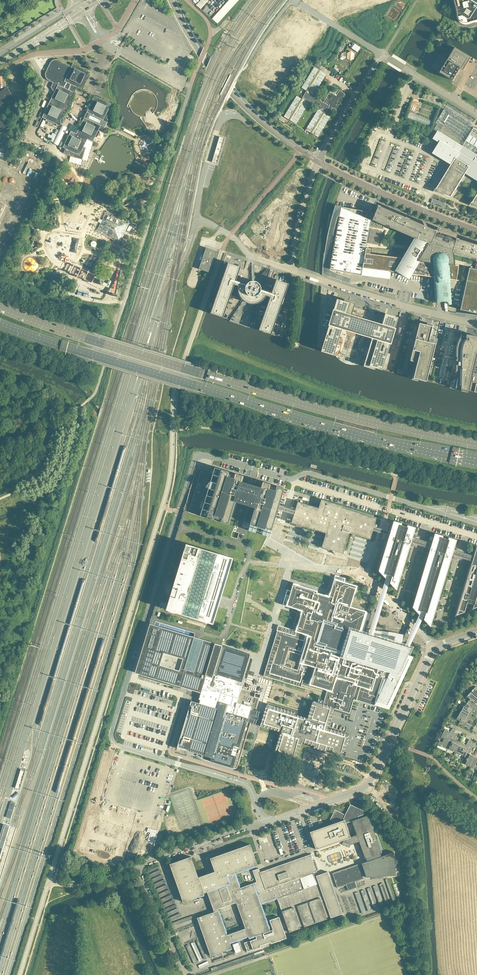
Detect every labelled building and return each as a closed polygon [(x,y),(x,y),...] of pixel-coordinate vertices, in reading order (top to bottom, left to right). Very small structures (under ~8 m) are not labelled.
[(210,0),(201,0),(196,6),(201,10),(210,0)] [(475,21),(476,20),(476,0),(455,0),(456,6),(457,10),(458,14),(458,15),(458,16),(458,17),(459,17),(459,18),(459,19),(460,20),(461,21),(462,22),(463,23),(464,23),(465,23),(466,23),(467,23),(468,23),(469,23),(470,22),(473,21),(475,21)] [(464,70),(472,57),(456,47),(448,60),(439,54),(431,67),(454,81),(461,68),(464,70)] [(77,87),(82,90),(85,83),(91,72),(73,63),(71,66),(58,60),(57,59),(56,59),(55,59),(54,60),(53,60),(52,60),(51,61),(51,62),(50,62),(50,63),(46,72),(45,73),(45,74),(45,75),(45,76),(46,77),(46,78),(47,79),(47,80),(48,80),(49,81),(53,82),(51,87),(54,92),(42,117),(58,125),(77,87)] [(284,119),(297,126),(309,104),(318,109),(306,132),(319,139),(331,117),(329,116),(332,109),(336,111),(345,95),(339,92),(336,97),(329,93),(324,104),(314,98),(326,75),(313,68),(302,90),(306,92),(302,100),(296,97),(284,119)] [(127,77),(126,77),(130,131),(132,135),(136,133),(138,129),(172,112),(167,112),(177,107),(175,103),(150,91),(148,87),(127,77)] [(6,133),(9,131),(1,115),(11,110),(13,105),(17,104),(14,98),(16,96),(11,86),(4,90),(2,92),(0,94),(0,143),(6,133)] [(89,113),(86,118),(103,127),(103,126),(105,127),(107,123),(108,123),(108,122),(107,122),(108,119),(105,117),(111,104),(95,96),(88,110),(90,111),(89,113)] [(444,109),(436,123),(437,124),(443,127),(444,124),(451,114),(444,109)] [(407,119),(429,126),(431,120),(409,113),(407,119)] [(86,118),(84,117),(76,134),(71,131),(63,147),(65,149),(63,153),(70,156),(82,159),(85,148),(83,147),(87,139),(93,142),(99,129),(103,130),(104,127),(105,128),(105,127),(103,126),(103,127),(86,118)] [(433,153),(451,164),(435,191),(451,197),(466,173),(476,179),(476,129),(474,127),(463,146),(460,144),(465,137),(444,124),(443,127),(437,124),(434,129),(438,131),(433,139),(439,142),(433,153)] [(219,137),(212,162),(217,164),(224,138),(219,137)] [(1,151),(6,154),(8,150),(8,149),(0,144),(0,153),(1,151)] [(64,183),(64,181),(61,180),(59,185),(63,186),(62,188),(72,191),(74,186),(64,183)] [(9,207),(0,203),(0,225),(9,207)] [(449,279),(456,280),(458,265),(454,265),(452,252),(470,258),(470,259),(474,261),(475,259),(476,260),(476,245),(458,239),(455,238),(455,241),(448,239),(448,238),(447,238),(447,237),(446,237),(445,238),(444,238),(441,237),(439,237),(434,235),(436,232),(435,231),(430,228),(430,229),(429,229),(430,228),(425,226),(424,227),(424,226),(409,219),(405,217),(380,207),(380,206),(378,205),(376,208),(377,208),(375,213),(374,213),(341,207),(329,269),(361,275),(362,268),(395,272),(396,270),(408,278),(408,277),(410,274),(433,277),(435,303),(444,301),(445,301),(446,301),(447,302),(448,302),(448,303),(448,304),(451,304),(449,279)] [(120,243),(130,222),(121,218),(122,215),(119,214),(118,217),(106,211),(102,220),(99,218),(98,222),(101,223),(96,232),(108,237),(120,243)] [(476,265),(475,268),(476,268),(475,269),(469,268),(466,281),(464,293),(460,309),(476,313),(476,307),(476,261),(476,265)] [(265,296),(266,295),(269,297),(258,330),(271,334),(288,283),(276,279),(271,293),(260,289),(260,288),(260,287),(260,286),(260,285),(259,285),(259,284),(258,283),(257,282),(256,281),(255,281),(254,281),(253,281),(252,281),(251,281),(250,281),(249,281),(248,282),(247,283),(246,284),(235,280),(240,267),(228,262),(210,313),(223,317),(234,284),(238,286),(238,287),(238,288),(238,289),(238,290),(238,291),(238,292),(238,293),(239,294),(239,295),(240,296),(240,297),(241,297),(241,298),(242,299),(243,300),(244,301),(245,302),(247,302),(248,303),(249,303),(250,303),(251,303),(253,303),(254,303),(255,303),(257,303),(258,302),(259,302),(260,301),(261,301),(262,300),(263,299),(264,298),(265,296)] [(382,370),(391,337),(393,337),(393,335),(392,334),(397,317),(385,313),(381,326),(380,326),(375,325),(370,323),(371,320),(367,319),(366,322),(351,317),(355,302),(344,299),(343,301),(336,299),(331,316),(330,315),(329,318),(330,319),(321,351),(333,355),(342,326),(372,336),(363,366),(374,369),(375,367),(382,370)] [(426,381),(435,343),(428,342),(432,326),(433,320),(430,319),(429,324),(426,323),(426,324),(419,323),(409,360),(416,362),(415,367),(414,367),(411,379),(417,381),(417,379),(418,379),(426,381)] [(475,357),(476,346),(476,330),(475,329),(474,336),(466,334),(464,339),(459,338),(460,337),(459,337),(458,338),(458,340),(457,341),(457,342),(456,343),(456,345),(456,346),(455,347),(455,349),(455,372),(455,371),(458,371),(454,388),(460,388),(460,389),(468,390),(475,357)] [(278,507),(284,488),(276,486),(275,491),(268,489),(270,484),(262,481),(260,488),(251,486),(249,485),(240,482),(242,475),(235,473),(233,478),(227,477),(229,471),(214,467),(213,470),(212,474),(209,484),(208,488),(204,502),(202,508),(201,510),(199,515),(199,516),(228,524),(229,519),(230,517),(235,500),(237,501),(249,504),(251,505),(255,506),(251,519),(250,523),(250,525),(248,530),(251,531),(269,536),(271,530),(271,529),(277,509),(278,508),(278,507)] [(372,530),(373,529),(373,528),(373,527),(375,523),(376,518),(342,507),(342,506),(342,505),(321,499),(320,503),(318,508),(298,501),(294,512),(294,514),(293,517),(291,523),(326,533),(321,547),(327,549),(343,553),(344,550),(349,533),(352,533),(354,534),(370,539),(370,537),(372,530)] [(393,521),(390,532),(390,533),(389,534),(389,535),(378,570),(384,577),(385,573),(386,574),(388,574),(390,575),(391,575),(392,575),(390,582),(396,589),(400,576),(410,541),(411,538),(412,534),(414,527),(407,525),(406,527),(400,525),(401,523),(393,521)] [(425,611),(426,612),(424,619),(430,625),(452,554),(453,550),(456,540),(449,538),(448,539),(442,537),(442,536),(435,533),(432,544),(431,547),(413,607),(419,613),(420,610),(423,611),(424,611),(425,611)] [(421,545),(431,547),(432,544),(422,541),(422,540),(422,539),(421,538),(420,537),(419,537),(418,537),(417,537),(416,537),(415,537),(414,538),(411,538),(410,541),(413,542),(413,543),(413,544),(414,545),(415,546),(416,546),(417,547),(418,547),(419,546),(420,546),(421,545)] [(232,557),(185,543),(165,609),(213,623),(219,601),(232,557)] [(474,604),(472,609),(476,607),(476,546),(473,556),(472,560),(455,615),(464,612),(467,602),(474,604)] [(463,557),(472,560),(473,556),(464,554),(464,553),(463,552),(463,551),(462,550),(461,550),(460,549),(459,549),(458,549),(457,549),(456,550),(455,551),(453,550),(452,554),(454,554),(454,555),(454,556),(455,557),(456,558),(457,558),(457,559),(458,559),(459,559),(460,559),(461,558),(462,558),(463,557)] [(373,632),(391,575),(390,575),(388,574),(386,574),(369,631),(371,631),(373,632)] [(303,680),(311,682),(310,684),(328,689),(323,704),(334,708),(349,712),(353,699),(356,700),(357,700),(374,705),(375,702),(376,702),(387,706),(409,658),(405,657),(410,647),(409,647),(406,646),(404,646),(380,638),(380,635),(381,633),(373,632),(371,631),(369,631),(366,631),(360,629),(363,618),(359,617),(361,610),(349,606),(352,598),(356,586),(334,579),(329,597),(316,593),(316,591),(293,584),(287,605),(302,610),(301,615),(297,613),(293,626),(297,627),(296,630),(281,626),(280,628),(279,630),(277,630),(276,630),(277,630),(263,676),(301,687),(303,680)] [(406,646),(409,647),(425,611),(424,611),(423,611),(420,610),(404,646),(406,646)] [(222,645),(224,646),(225,642),(216,640),(215,643),(197,638),(154,625),(149,623),(135,672),(139,674),(188,689),(201,692),(206,675),(216,678),(218,674),(213,673),(222,645)] [(224,646),(222,645),(213,673),(218,674),(234,679),(241,681),(249,656),(249,655),(249,654),(224,646)] [(243,746),(250,723),(255,710),(260,694),(241,688),(242,686),(233,683),(234,679),(218,674),(216,678),(206,675),(201,692),(199,699),(200,699),(199,703),(191,700),(177,747),(188,751),(201,754),(201,755),(201,758),(202,758),(202,759),(203,759),(204,759),(205,760),(206,760),(207,761),(208,761),(209,761),(211,762),(218,764),(226,766),(231,768),(232,768),(233,768),(234,768),(233,768),(234,765),(237,766),(237,767),(243,746)] [(476,702),(476,697),(471,692),(466,698),(469,700),(467,703),(470,705),(476,710),(476,706),(475,704),(476,702)] [(328,728),(334,708),(323,704),(313,701),(307,718),(294,714),(295,712),(267,704),(264,713),(259,712),(255,710),(250,723),(256,724),(260,725),(281,731),(275,752),(296,758),(301,741),(314,745),(314,747),(342,755),(348,734),(328,728)] [(467,703),(465,706),(464,705),(461,712),(470,717),(473,712),(476,714),(476,710),(470,705),(467,703)] [(470,728),(472,726),(467,723),(470,717),(461,712),(457,719),(460,721),(459,724),(470,728)] [(449,744),(455,732),(455,730),(452,729),(451,731),(445,729),(441,737),(444,738),(443,742),(440,741),(438,745),(447,749),(447,748),(449,744)] [(455,732),(449,744),(447,748),(456,752),(461,742),(455,739),(458,734),(455,732)] [(467,752),(469,746),(469,747),(470,746),(469,746),(472,740),(469,739),(466,745),(461,742),(456,752),(463,755),(465,751),(466,752),(467,752)] [(255,744),(249,763),(255,765),(261,746),(255,744)] [(257,765),(263,767),(269,748),(263,746),(257,765)] [(475,756),(470,754),(472,748),(469,747),(469,746),(467,752),(466,752),(464,758),(466,759),(464,763),(471,766),(475,756)] [(308,781),(315,759),(309,757),(302,779),(308,781)] [(316,783),(322,761),(317,759),(310,781),(316,783)] [(25,770),(20,769),(15,788),(19,789),(25,770)] [(381,853),(368,815),(361,817),(361,815),(363,814),(365,811),(352,805),(349,807),(345,814),(335,809),(330,819),(334,821),(337,820),(337,822),(310,832),(316,849),(340,841),(343,839),(344,841),(351,844),(359,841),(365,858),(366,858),(367,861),(361,863),(366,877),(396,875),(394,852),(381,856),(380,853),(381,853)] [(0,837),(0,858),(10,826),(4,824),(0,837)] [(269,920),(273,929),(270,930),(261,904),(277,898),(289,932),(301,928),(300,926),(304,925),(304,927),(327,919),(327,917),(330,916),(331,917),(342,913),(328,871),(316,876),(319,883),(304,888),(300,877),(317,871),(317,870),(318,870),(319,870),(315,860),(313,861),(311,854),(260,872),(259,868),(252,870),(256,882),(240,887),(235,873),(257,865),(250,844),(210,858),(215,871),(198,877),(191,856),(170,864),(183,902),(204,894),(203,892),(207,891),(214,911),(197,917),(211,956),(232,948),(230,942),(248,936),(249,938),(255,936),(256,938),(244,942),(247,952),(261,947),(260,945),(270,942),(271,943),(286,938),(279,916),(269,920)] [(332,873),(334,879),(335,882),(337,888),(346,885),(348,890),(357,887),(355,882),(363,878),(361,873),(360,870),(358,864),(332,873)] [(350,917),(353,917),(353,913),(359,913),(359,907),(357,907),(357,909),(350,909),(350,917)]
